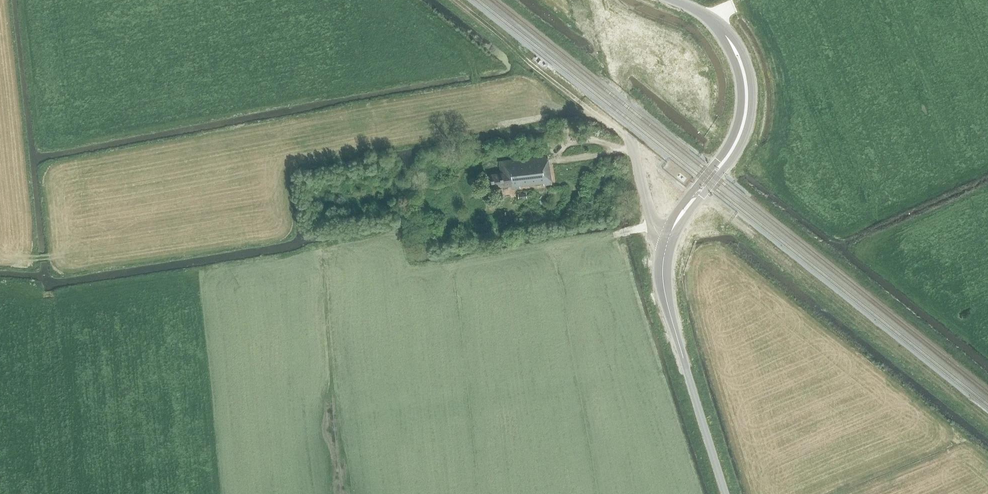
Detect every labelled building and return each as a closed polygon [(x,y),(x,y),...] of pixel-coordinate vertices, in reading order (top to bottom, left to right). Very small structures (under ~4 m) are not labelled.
[(543,183),(543,185),(550,184),(546,156),(517,159),(518,171),(515,171),(516,174),(509,175),(510,185),(510,188),(520,187),(519,186),(543,183)] [(518,171),(517,159),(499,161),(500,172),(489,173),(491,187),(494,187),(494,188),(500,187),(500,186),(510,185),(509,175),(516,174),(515,171),(518,171)] [(715,223),(721,215),(711,208),(705,216),(715,223)]
